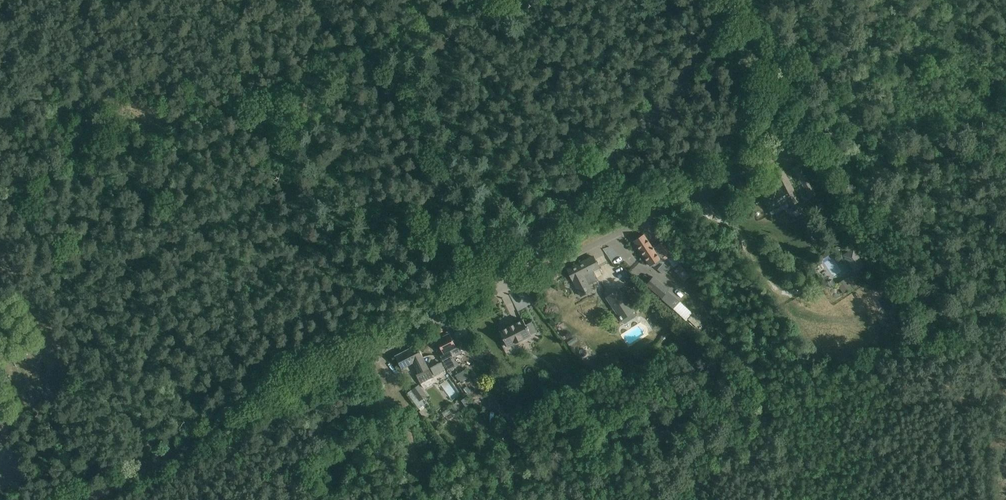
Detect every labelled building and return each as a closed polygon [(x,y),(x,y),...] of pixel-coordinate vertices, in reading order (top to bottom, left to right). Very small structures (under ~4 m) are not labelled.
[(793,168),(799,178),(807,193),(806,194),(809,199),(816,195),(810,184),(805,175),(799,165),(793,168)] [(775,193),(764,198),(768,207),(770,210),(772,215),(783,209),(787,207),(800,201),(789,179),(785,172),(784,171),(774,176),(782,193),(777,195),(775,193)] [(823,221),(832,215),(827,208),(818,213),(823,221)] [(832,224),(829,227),(832,231),(839,226),(836,221),(835,222),(832,224)] [(651,265),(655,266),(673,254),(670,251),(665,255),(658,245),(653,248),(644,235),(635,241),(636,243),(635,245),(637,249),(640,248),(651,265)] [(665,255),(670,251),(663,241),(658,245),(665,255)] [(602,252),(614,267),(620,262),(608,247),(602,252)] [(854,250),(845,256),(856,272),(857,271),(858,273),(853,276),(855,279),(863,273),(860,269),(864,266),(854,250)] [(567,269),(572,278),(581,296),(592,291),(589,285),(596,281),(595,279),(597,277),(594,272),(593,271),(599,267),(593,256),(567,269)] [(662,264),(657,270),(663,276),(669,270),(662,264)] [(622,269),(614,276),(619,281),(627,274),(622,269)] [(846,279),(850,285),(856,281),(852,275),(846,279)] [(647,284),(663,298),(669,291),(653,277),(647,284)] [(837,284),(843,294),(851,289),(845,279),(837,284)] [(635,281),(628,285),(631,289),(638,285),(635,281)] [(634,313),(619,290),(606,299),(621,321),(622,320),(625,324),(636,316),(634,313)] [(500,331),(505,340),(508,346),(522,339),(531,335),(528,328),(529,328),(528,325),(527,326),(523,319),(500,331)] [(457,347),(454,342),(450,333),(437,340),(448,361),(453,358),(449,351),(457,347)] [(434,377),(427,363),(417,344),(395,355),(402,369),(413,363),(418,374),(416,375),(420,384),(434,377)] [(745,362),(740,368),(747,374),(753,368),(745,362)] [(441,365),(433,369),(436,375),(444,371),(441,365)] [(466,369),(453,376),(459,388),(463,386),(460,382),(465,380),(466,383),(473,379),(472,376),(470,377),(466,369)] [(562,382),(570,389),(577,382),(569,375),(562,382)] [(451,402),(459,396),(448,378),(439,384),(451,402)] [(495,380),(488,385),(491,390),(498,385),(495,380)] [(501,384),(492,392),(498,399),(507,391),(501,384)] [(427,396),(419,385),(407,393),(415,404),(427,396)] [(624,385),(611,394),(615,400),(629,391),(624,385)] [(474,396),(481,392),(479,388),(472,392),(474,396)] [(466,407),(470,404),(466,397),(461,400),(466,407)] [(451,406),(455,411),(460,408),(456,403),(451,406)] [(508,416),(511,420),(523,412),(527,419),(533,415),(526,404),(508,416)] [(445,417),(451,413),(448,408),(442,413),(445,417)] [(488,424),(492,430),(496,427),(492,422),(488,424)] [(493,433),(477,443),(480,448),(496,438),(493,433)] [(375,460),(383,455),(376,443),(368,449),(375,460)]
